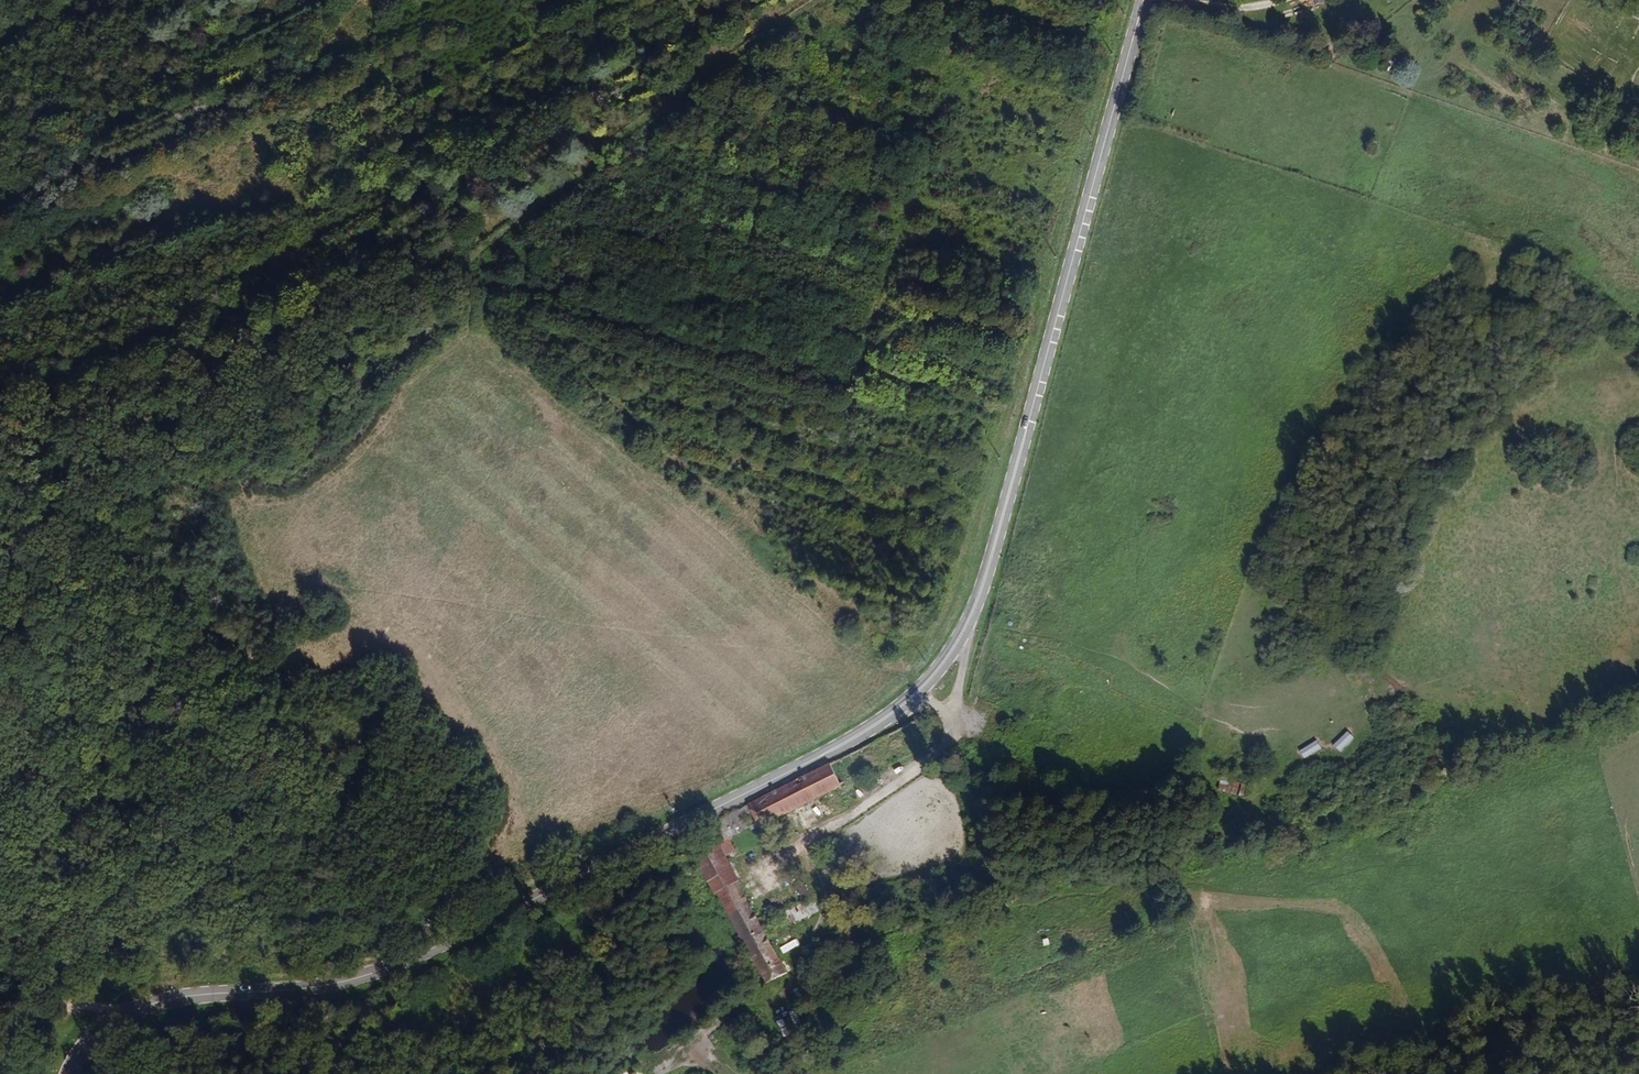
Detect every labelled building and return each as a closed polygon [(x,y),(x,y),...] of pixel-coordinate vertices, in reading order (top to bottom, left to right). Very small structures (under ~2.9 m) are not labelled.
[(728,842),(845,782),(836,762),(718,822),(728,842)] [(1246,795),(1248,782),(1219,778),(1217,791),(1246,795)] [(742,882),(719,837),(701,847),(693,851),(717,896),(722,894),(744,935),(735,941),(738,946),(748,942),(763,971),(780,962),(739,884),(742,882)] [(761,879),(766,889),(775,885),(770,875),(761,879)] [(783,902),(796,898),(793,889),(780,893),(783,902)] [(781,950),(798,944),(795,937),(779,943),(781,950)] [(781,1036),(788,1034),(784,1017),(777,1019),(781,1036)]
